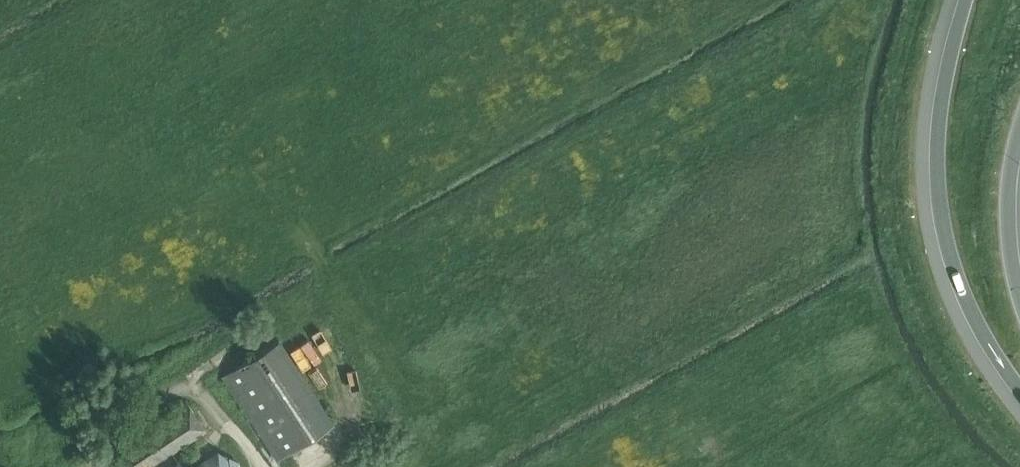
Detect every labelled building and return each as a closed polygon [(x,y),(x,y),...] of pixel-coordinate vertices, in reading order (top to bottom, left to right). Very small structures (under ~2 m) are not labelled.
[(332,421),(279,340),(223,377),(276,458),(332,421)] [(130,447),(118,455),(126,466),(181,466),(172,453),(205,430),(186,401),(126,441),(130,447)] [(239,463),(218,452),(199,464),(200,466),(240,466),(239,463)]
